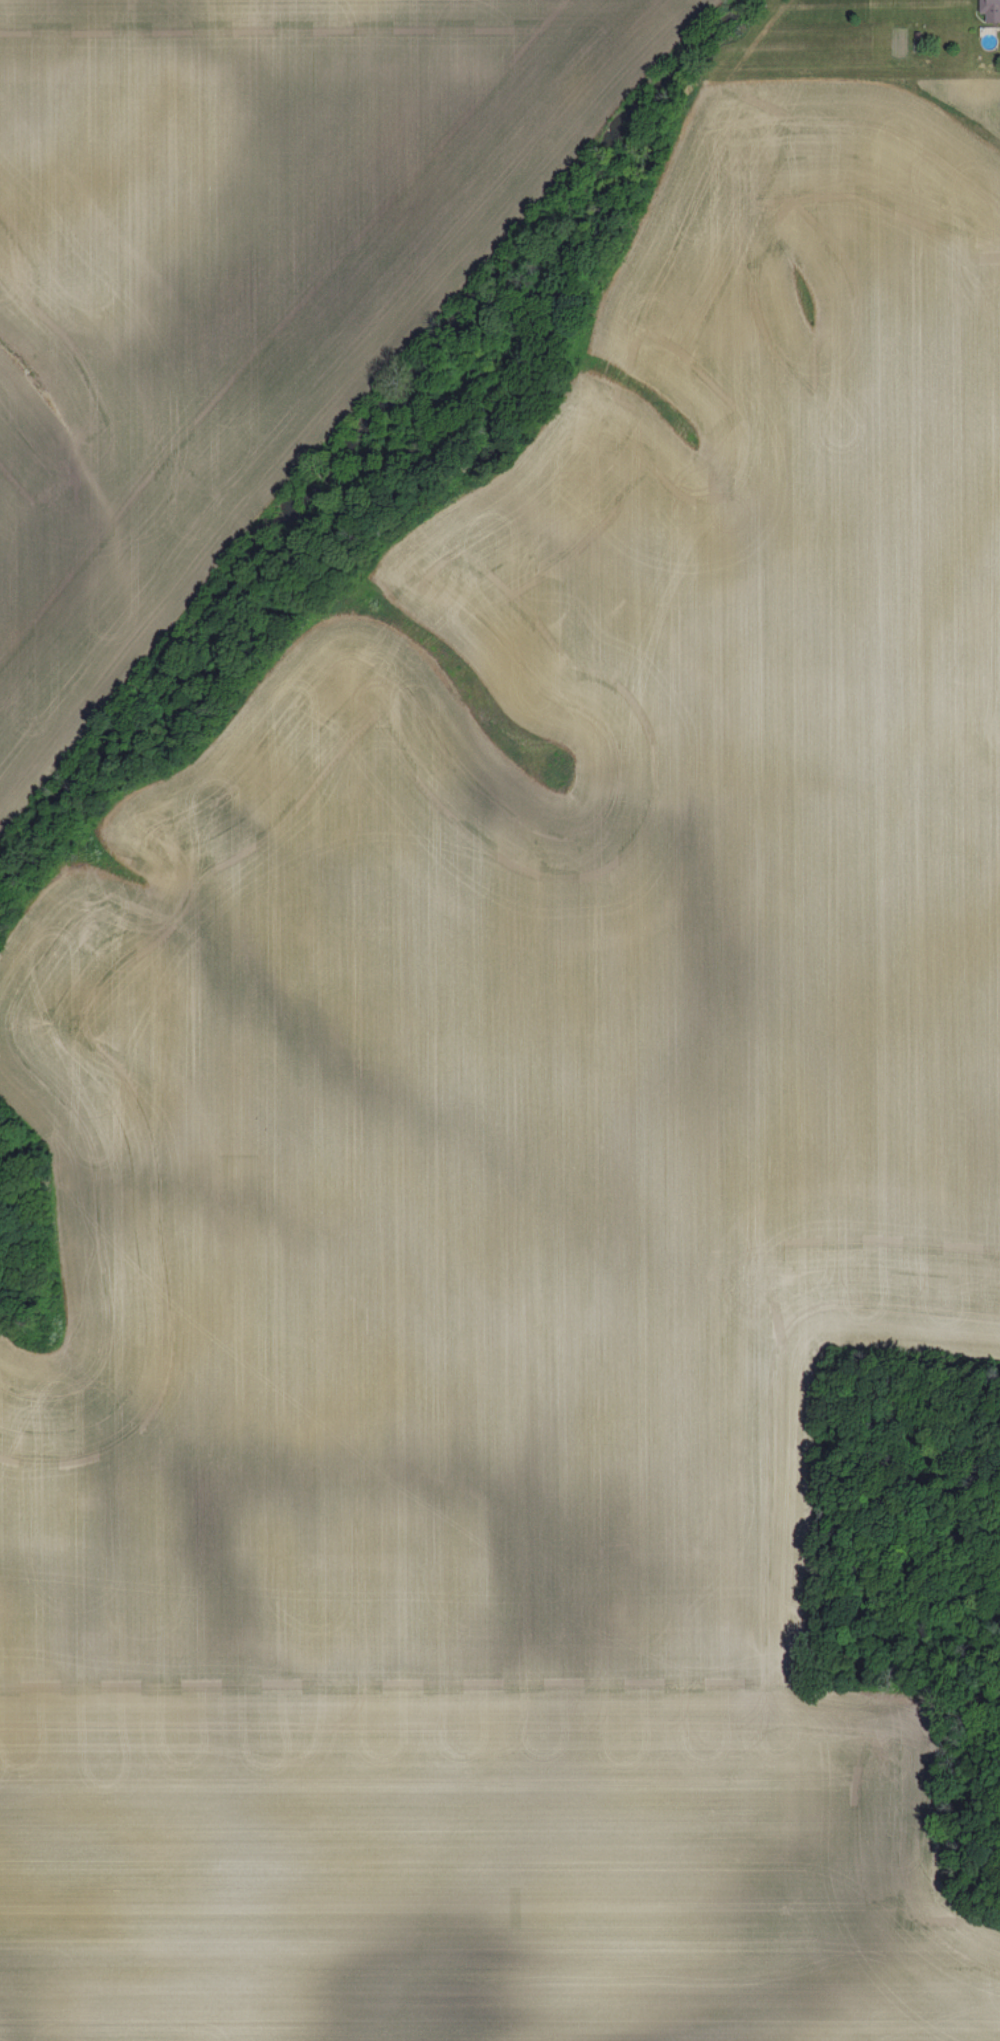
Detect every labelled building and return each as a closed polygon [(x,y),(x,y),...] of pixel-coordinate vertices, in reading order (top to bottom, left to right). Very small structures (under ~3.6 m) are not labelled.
[(979,13),(985,13),(985,22),(999,22),(999,0),(979,0),(979,13)]
